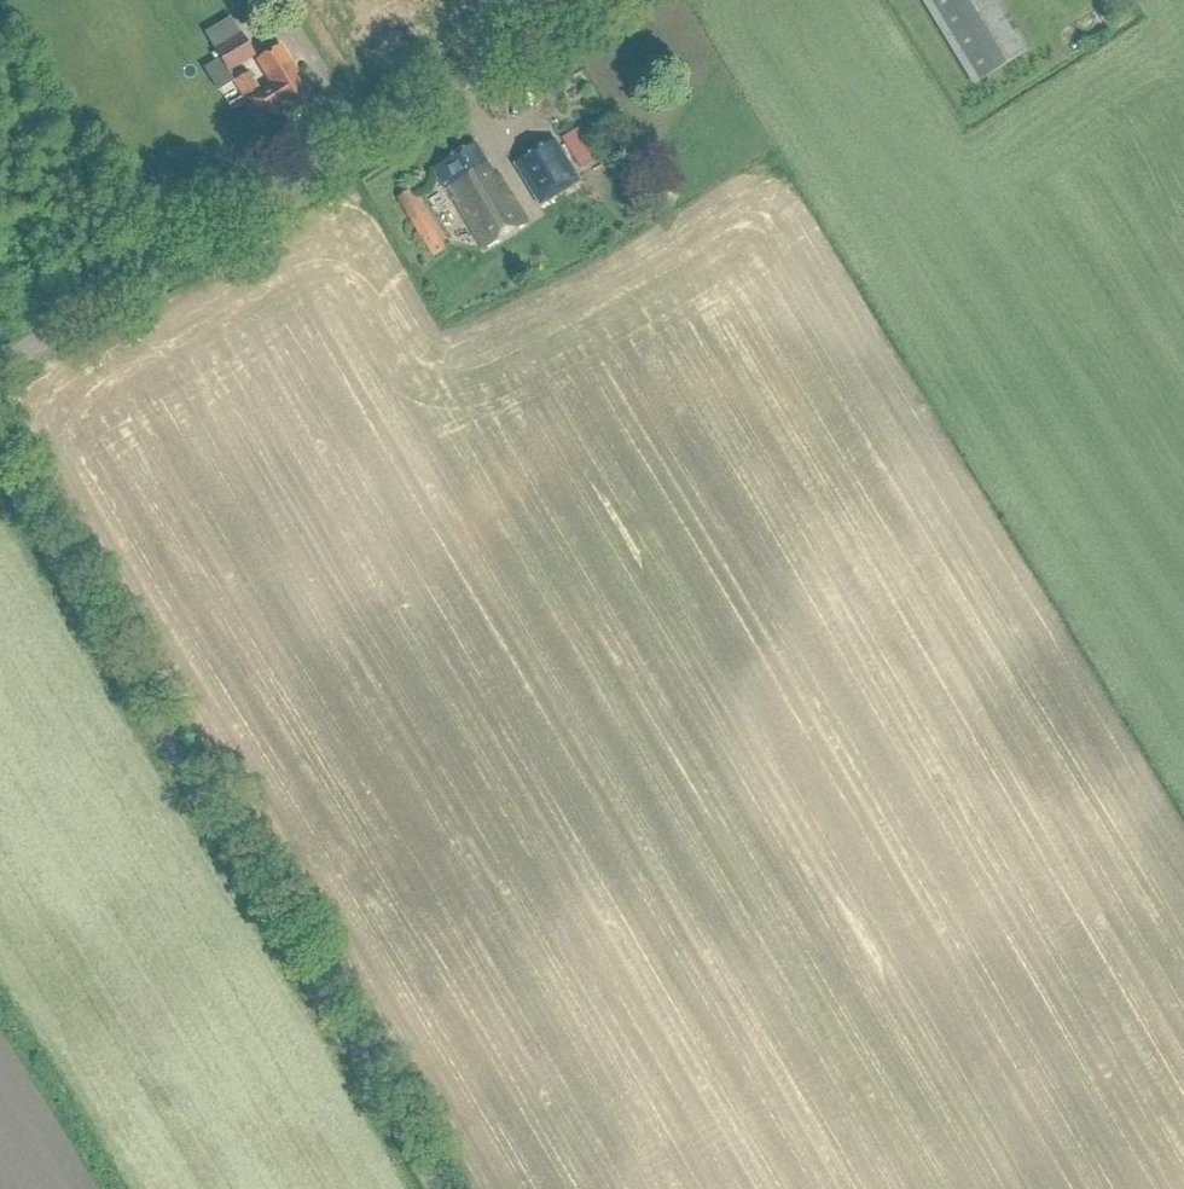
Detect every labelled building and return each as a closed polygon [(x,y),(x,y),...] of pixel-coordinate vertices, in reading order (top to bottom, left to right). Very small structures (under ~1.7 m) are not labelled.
[(923,2),(974,85),(1028,52),(995,0),(925,0),(923,2)] [(200,31),(209,45),(235,28),(226,15),(200,31)] [(219,60),(204,69),(217,92),(233,83),(234,82),(230,74),(256,58),(240,33),(213,51),(219,60)] [(260,121),(285,105),(295,121),(314,110),(296,80),(298,79),(280,49),(256,63),(272,88),(249,102),(260,121)] [(259,90),(248,73),(234,82),(233,83),(243,100),(259,90)] [(582,134),(565,145),(580,171),(598,160),(582,134)] [(582,182),(556,141),(514,168),(540,209),(582,182)] [(475,145),(433,171),(445,192),(446,191),(483,251),(527,225),(498,177),(495,179),(475,145)] [(410,193),(396,202),(432,257),(444,249),(410,193)]
